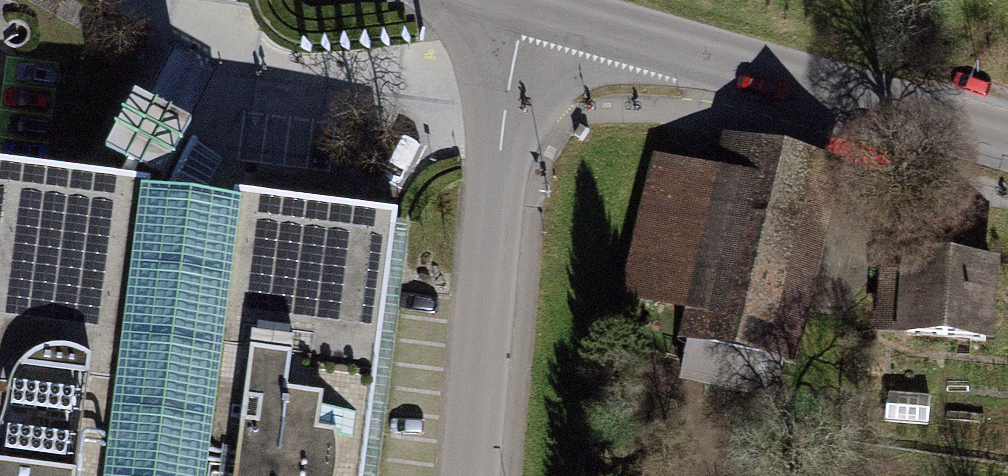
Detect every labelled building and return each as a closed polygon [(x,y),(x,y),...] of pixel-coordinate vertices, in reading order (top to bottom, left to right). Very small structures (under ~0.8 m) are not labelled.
[(198,130),(142,102),(115,154),(171,183),(198,130)] [(648,165),(620,311),(674,321),(668,353),(792,376),(833,162),(723,141),(716,178),(648,165)] [(0,164),(0,475),(350,475),(383,212),(217,193),(0,164)] [(905,345),(1001,355),(1007,282),(1007,259),(914,250),(905,345)]
